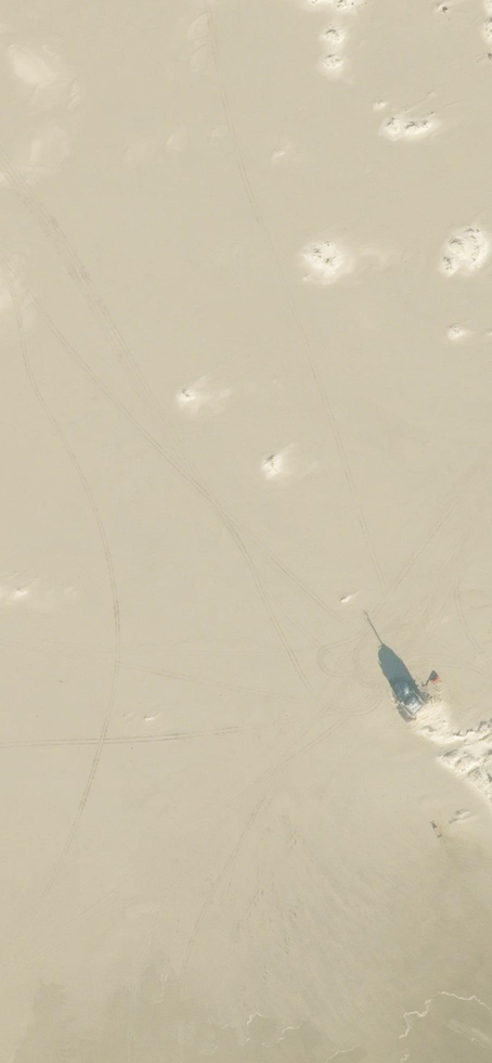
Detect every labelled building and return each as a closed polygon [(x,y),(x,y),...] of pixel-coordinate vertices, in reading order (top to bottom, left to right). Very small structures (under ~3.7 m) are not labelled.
[(412,712),(411,713),(412,714),(425,701),(412,688),(399,701),(406,708),(407,707),(412,712)]
